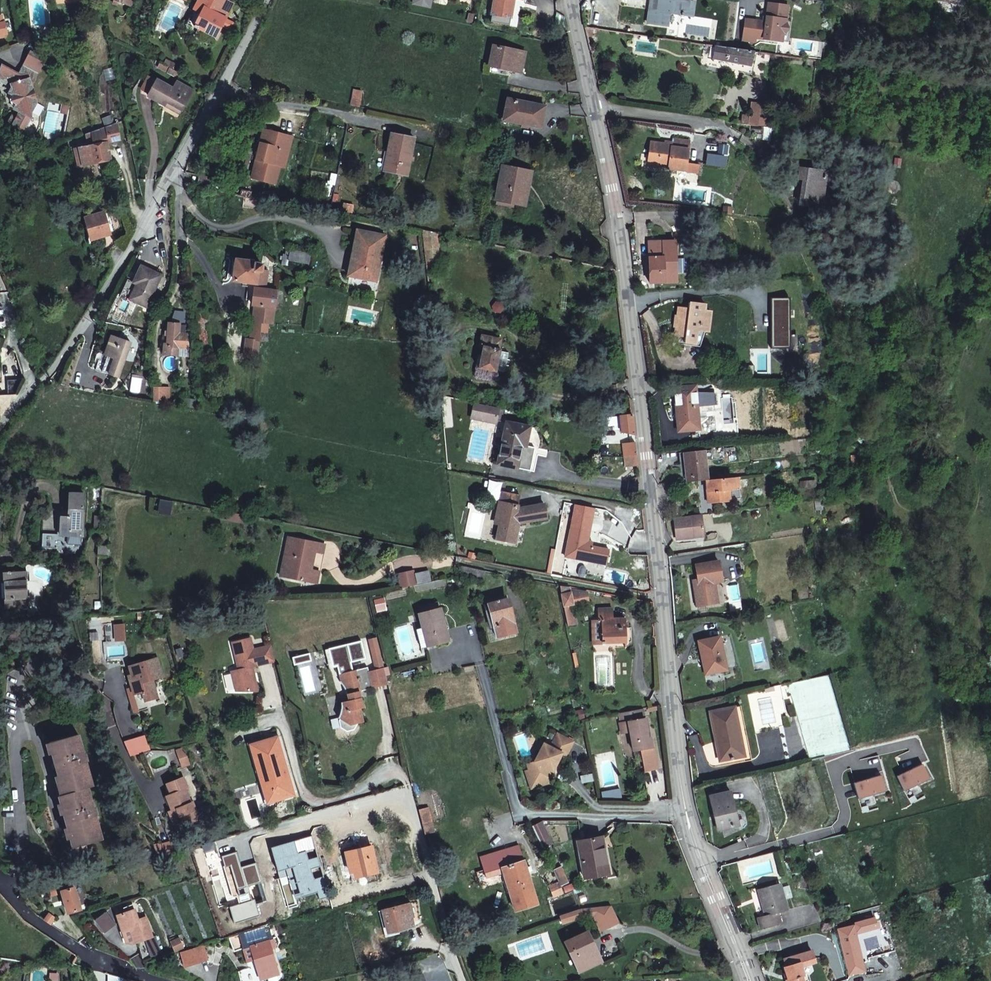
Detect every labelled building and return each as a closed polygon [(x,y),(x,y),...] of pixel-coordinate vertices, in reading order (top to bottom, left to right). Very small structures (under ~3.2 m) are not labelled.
[(234,6),(222,0),(201,0),(188,24),(217,38),(234,6)] [(521,0),(494,0),(490,21),(516,26),(521,0)] [(656,10),(650,9),(648,23),(666,26),(668,13),(691,16),(693,1),(685,0),(657,0),(656,10)] [(752,36),(775,40),(776,32),(782,33),(785,27),(783,21),(786,5),(766,2),(763,21),(762,29),(754,28),(752,36)] [(70,23),(68,17),(57,21),(59,28),(70,23)] [(763,21),(755,20),(754,28),(762,29),(763,21)] [(651,52),(653,42),(633,40),(631,50),(651,52)] [(524,74),(528,54),(495,47),(491,67),(524,74)] [(752,51),(725,47),(722,68),(748,73),(752,51)] [(31,52),(24,65),(38,73),(45,60),(31,52)] [(38,104),(36,100),(31,83),(38,73),(24,65),(19,73),(22,75),(15,86),(13,90),(16,92),(14,97),(20,106),(22,109),(21,111),(23,112),(19,118),(20,123),(23,125),(21,129),(23,130),(26,132),(34,120),(32,114),(38,104)] [(22,75),(19,73),(7,66),(1,78),(15,86),(22,75)] [(164,107),(166,104),(182,113),(193,94),(177,85),(173,91),(157,83),(149,99),(164,107)] [(22,109),(20,106),(14,97),(16,92),(13,90),(10,96),(11,101),(14,108),(15,108),(12,114),(15,116),(9,126),(21,133),(23,130),(21,129),(23,125),(20,123),(19,118),(23,112),(21,111),(22,109)] [(544,130),(547,109),(510,100),(506,122),(544,130)] [(164,107),(180,116),(182,113),(166,104),(164,107)] [(92,132),(95,146),(81,149),(84,166),(111,160),(107,144),(120,141),(116,123),(92,132)] [(750,138),(757,139),(758,126),(745,124),(744,132),(750,133),(750,138)] [(283,138),(266,132),(262,146),(278,151),(283,138)] [(395,154),(391,173),(410,177),(417,140),(394,135),(391,153),(395,154)] [(283,138),(278,151),(262,146),(252,177),(275,185),(285,154),(290,155),(294,141),(283,138)] [(645,164),(654,165),(684,168),(684,164),(672,163),(674,140),(656,139),(655,145),(635,143),(635,160),(643,160),(643,161),(644,162),(645,162),(645,164)] [(74,150),(78,167),(84,166),(81,149),(74,150)] [(387,172),(391,173),(395,154),(391,153),(387,172)] [(813,203),(819,168),(792,165),(791,176),(796,177),(793,200),(813,203)] [(519,205),(522,206),(527,183),(531,184),(533,173),(506,167),(498,201),(500,201),(519,205)] [(531,184),(527,183),(522,206),(528,207),(536,173),(533,173),(531,184)] [(519,205),(500,201),(499,205),(518,210),(519,205)] [(86,219),(92,241),(110,236),(105,214),(86,219)] [(249,232),(240,231),(239,239),(248,240),(249,232)] [(359,231),(355,251),(360,252),(357,264),(380,268),(387,237),(359,231)] [(437,234),(422,231),(425,252),(439,250),(437,234)] [(659,281),(675,281),(674,243),(648,243),(648,284),(658,284),(659,281)] [(441,268),(439,250),(425,252),(427,270),(441,268)] [(307,255),(290,252),(288,263),(305,265),(307,255)] [(237,262),(237,263),(234,280),(234,282),(256,285),(258,272),(262,272),(262,266),(259,264),(237,262)] [(141,263),(134,280),(137,281),(131,297),(148,304),(161,271),(141,263)] [(380,268),(357,264),(355,277),(377,282),(380,268)] [(131,297),(137,281),(134,280),(131,278),(124,294),(131,297)] [(252,324),(262,325),(275,327),(279,293),(256,290),(253,307),(252,324)] [(696,345),(696,336),(702,330),(703,311),(704,305),(687,305),(687,311),(677,311),(676,337),(686,337),(685,345),(696,345)] [(448,323),(446,308),(431,310),(433,326),(448,323)] [(212,354),(207,309),(198,310),(204,355),(212,354)] [(710,312),(703,311),(702,330),(709,330),(710,312)] [(181,325),(170,324),(170,325),(169,347),(189,349),(188,335),(183,334),(184,328),(181,328),(181,325)] [(262,325),(252,324),(250,356),(260,357),(262,325)] [(121,377),(134,342),(113,335),(106,354),(109,355),(103,370),(121,377)] [(501,342),(495,341),(490,340),(483,338),(480,349),(483,350),(479,370),(496,374),(497,372),(501,353),(501,352),(499,351),(501,342)] [(505,374),(506,367),(507,362),(509,355),(501,353),(497,372),(505,374)] [(702,415),(719,414),(716,386),(677,390),(680,416),(702,415)] [(472,418),(496,423),(499,408),(475,403),(472,418)] [(606,418),(607,427),(621,425),(622,433),(634,436),(632,415),(606,418)] [(682,434),(704,431),(702,415),(680,416),(682,434)] [(507,423),(498,465),(517,469),(522,447),(526,448),(526,446),(530,428),(507,423)] [(637,456),(635,443),(624,445),(625,457),(637,456)] [(517,469),(530,471),(535,448),(526,446),(526,448),(522,447),(517,469)] [(723,448),(716,449),(718,462),(725,462),(723,448)] [(716,449),(708,449),(708,452),(709,463),(718,462),(716,449)] [(704,463),(709,463),(708,452),(682,455),(685,482),(702,481),(705,481),(704,463)] [(637,456),(625,457),(626,468),(638,466),(637,456)] [(722,493),(731,492),(730,479),(727,479),(705,481),(702,481),(705,506),(724,504),(722,493)] [(59,518),(51,517),(50,535),(73,536),(75,495),(61,495),(59,518)] [(518,506),(519,504),(502,501),(499,513),(505,514),(501,538),(516,540),(520,521),(550,515),(547,501),(518,506)] [(595,507),(576,504),(566,559),(607,566),(610,553),(592,548),(593,544),(589,544),(595,507)] [(693,515),(697,537),(707,536),(704,514),(693,515)] [(672,541),(697,537),(693,515),(668,519),(672,541)] [(308,562),(310,552),(312,552),(314,543),(289,538),(285,555),(291,557),(286,579),(303,583),(305,579),(318,581),(320,572),(312,570),(314,563),(308,562)] [(326,545),(314,543),(312,552),(324,554),(326,545)] [(99,545),(98,556),(109,556),(110,546),(99,545)] [(280,578),(286,579),(291,557),(285,555),(280,578)] [(716,565),(693,568),(694,580),(695,583),(718,579),(716,565)] [(462,566),(464,573),(485,577),(486,570),(462,566)] [(52,578),(55,575),(55,571),(45,569),(41,571),(41,575),(44,577),(52,578)] [(32,607),(30,572),(6,573),(9,608),(32,607)] [(433,583),(431,572),(419,574),(422,586),(433,583)] [(407,589),(422,586),(419,574),(419,573),(404,576),(407,589)] [(718,579),(695,583),(695,587),(690,588),(693,610),(715,606),(712,585),(719,584),(718,579)] [(570,588),(561,587),(568,625),(576,624),(573,607),(590,604),(588,593),(570,590),(570,588)] [(513,615),(509,616),(505,600),(489,605),(495,628),(515,623),(513,615)] [(489,605),(486,605),(492,629),(495,628),(489,605)] [(442,608),(421,613),(425,628),(430,647),(451,641),(442,608)] [(602,620),(603,643),(626,642),(626,619),(613,619),(613,609),(599,610),(599,621),(602,620)] [(603,643),(602,620),(599,621),(593,621),(594,644),(603,643)] [(430,647),(425,628),(418,630),(423,649),(430,647)] [(370,672),(375,690),(389,686),(377,638),(370,640),(377,671),(370,672)] [(277,663),(273,647),(255,651),(252,639),(234,644),(240,671),(233,673),(238,693),(260,693),(254,668),(277,663)] [(725,671),(720,639),(700,642),(703,660),(705,659),(707,674),(725,671)] [(341,712),(339,719),(341,720),(339,721),(342,729),(348,733),(356,731),(360,725),(366,723),(362,710),(365,709),(361,693),(375,690),(370,672),(354,676),(351,667),(359,665),(355,648),(322,655),(327,673),(337,671),(338,674),(340,685),(344,693),(344,700),(339,701),(339,704),(341,708),(341,712)] [(126,668),(129,677),(126,678),(129,689),(125,691),(133,714),(146,709),(144,703),(157,699),(150,680),(151,680),(158,677),(152,659),(139,664),(126,668)] [(740,707),(734,708),(745,755),(721,760),(722,767),(751,761),(740,707)] [(711,713),(721,760),(745,755),(734,708),(711,713)] [(643,709),(620,713),(622,723),(630,722),(632,734),(635,752),(643,751),(645,762),(647,772),(659,769),(656,749),(654,749),(652,738),(648,738),(645,720),(643,709)] [(624,735),(632,734),(630,722),(622,723),(624,735)] [(562,734),(559,740),(555,748),(550,745),(539,764),(532,768),(534,774),(537,782),(544,785),(553,782),(556,781),(553,771),(555,766),(560,768),(566,755),(571,757),(578,742),(562,734)] [(54,744),(68,795),(63,797),(77,849),(108,841),(101,816),(103,816),(101,808),(99,808),(94,789),(98,788),(91,762),(93,762),(92,755),(89,756),(84,735),(54,744)] [(282,738),(253,746),(270,804),(299,795),(282,738)] [(637,763),(645,762),(643,751),(635,752),(637,763)] [(537,782),(534,774),(531,775),(538,792),(554,785),(553,782),(544,785),(537,782)] [(169,783),(173,794),(168,796),(174,810),(171,811),(177,828),(201,819),(194,802),(192,803),(187,789),(189,788),(186,777),(169,783)] [(729,795),(710,800),(718,832),(737,828),(729,795)] [(437,833),(430,808),(420,811),(421,817),(426,836),(437,833)] [(554,847),(541,822),(533,827),(546,850),(554,847)] [(584,877),(609,873),(604,847),(600,848),(598,836),(578,840),(584,877)] [(482,858),(485,870),(488,878),(505,873),(507,881),(517,911),(538,905),(520,845),(482,858)] [(354,863),(358,879),(379,874),(373,847),(347,854),(350,864),(354,863)] [(556,894),(563,890),(559,881),(552,885),(556,894)] [(773,916),(778,915),(786,912),(778,884),(757,891),(764,920),(757,921),(760,933),(777,928),(773,916)] [(81,909),(75,889),(62,892),(68,913),(81,909)] [(415,927),(413,919),(411,914),(409,905),(384,911),(390,933),(415,927)] [(117,916),(122,932),(131,930),(135,942),(154,937),(148,918),(139,920),(136,911),(117,916)] [(778,915),(773,916),(777,928),(782,927),(778,915)] [(875,923),(860,927),(863,936),(863,938),(877,934),(881,933),(879,926),(876,927),(875,923)] [(857,938),(863,936),(860,927),(854,929),(857,938)] [(131,943),(135,942),(131,930),(122,932),(125,940),(131,943)] [(582,968),(600,959),(586,931),(565,941),(570,950),(573,949),(582,968)] [(279,975),(270,942),(253,947),(262,980),(279,975)] [(206,946),(184,953),(188,965),(210,959),(206,946)] [(802,968),(814,964),(812,959),(811,953),(785,963),(787,968),(784,970),(787,980),(785,980),(800,980),(805,979),(802,968)]
